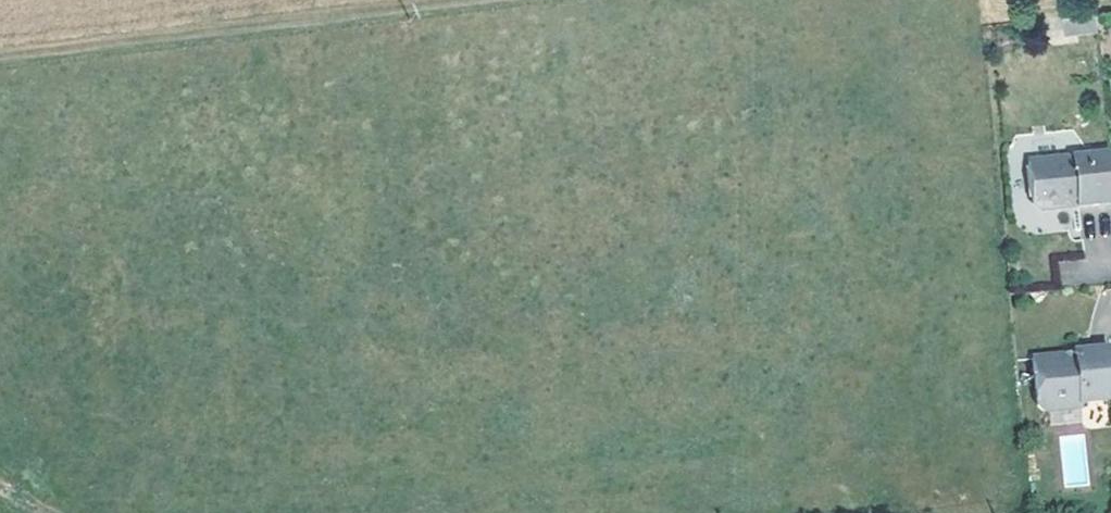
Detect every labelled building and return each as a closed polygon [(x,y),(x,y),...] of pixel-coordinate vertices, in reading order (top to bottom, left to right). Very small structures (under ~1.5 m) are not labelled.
[(1092,32),(1091,16),(1057,20),(1059,36),(1092,32)] [(1109,207),(1104,155),(1022,163),(1027,212),(1032,215),(1056,212),(1055,206),(1070,204),(1071,211),(1109,207)] [(1031,406),(1039,412),(1039,414),(1073,412),(1072,404),(1109,400),(1104,349),(1066,353),(1066,357),(1067,364),(1056,365),(1056,358),(1027,361),(1031,406)]
